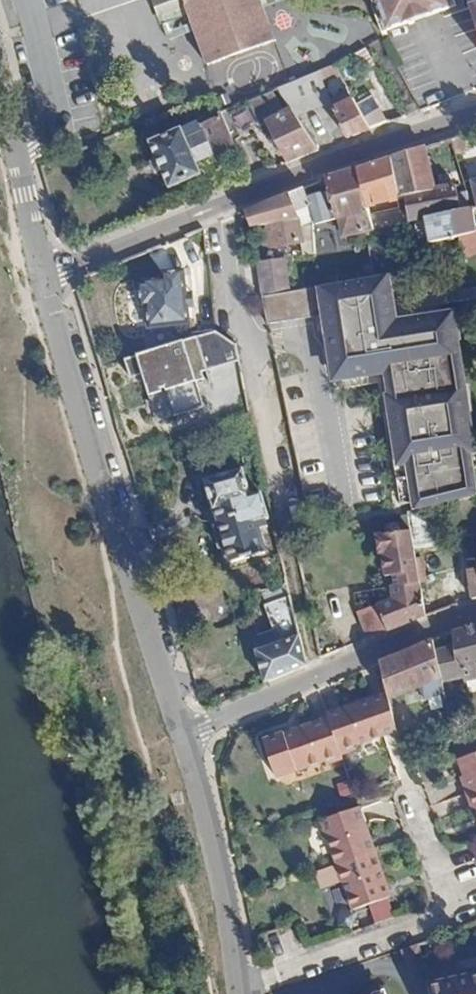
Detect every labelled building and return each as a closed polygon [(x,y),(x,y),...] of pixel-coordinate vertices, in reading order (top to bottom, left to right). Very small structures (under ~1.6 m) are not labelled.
[(271,7),(279,4),(277,0),(152,0),(159,20),(196,6),(217,63),(283,39),(271,7)] [(383,32),(456,6),(454,0),(372,0),(383,32)] [(462,8),(475,44),(475,3),(462,8)] [(365,71),(378,64),(365,43),(355,50),(365,71)] [(284,83),(293,105),(297,112),(331,98),(329,96),(318,69),(303,75),(284,83)] [(331,98),(349,135),(381,120),(370,97),(357,103),(349,86),(329,96),(331,98)] [(270,116),(289,158),(317,145),(306,122),(297,112),(293,105),(270,116)] [(199,158),(236,143),(224,116),(201,126),(199,122),(182,129),(180,125),(146,140),(165,187),(205,171),(199,158)] [(409,217),(425,214),(459,208),(455,184),(438,188),(425,147),(391,157),(398,181),(401,187),(401,190),(409,217)] [(391,157),(357,169),(364,192),(398,181),(391,157)] [(346,242),(370,236),(376,234),(374,226),(367,199),(364,192),(357,169),(328,177),(346,242)] [(303,187),(246,210),(251,224),(267,223),(270,244),(301,239),(302,251),(315,249),(313,217),(303,187)] [(374,226),(390,222),(409,217),(401,190),(401,187),(367,199),(374,226)] [(430,235),(454,231),(473,227),(469,207),(459,208),(425,214),(430,235)] [(374,226),(376,234),(393,230),(390,222),(374,226)] [(458,259),(475,256),(475,226),(473,227),(454,231),(458,259)] [(284,254),(257,258),(262,290),(289,286),(284,254)] [(148,312),(151,333),(198,325),(194,293),(187,294),(183,273),(162,277),(162,283),(144,285),(144,288),(139,288),(143,312),(148,312)] [(416,503),(431,500),(475,489),(475,482),(471,451),(475,449),(467,408),(462,408),(460,395),(465,394),(452,319),(431,321),(430,313),(393,321),(387,291),(383,292),(379,275),(315,287),(330,372),(345,370),(346,378),(384,371),(387,394),(386,395),(398,463),(409,462),(416,503)] [(201,373),(237,362),(235,347),(217,333),(126,359),(133,379),(144,377),(151,398),(203,382),(201,373)] [(232,559),(267,548),(262,529),(267,526),(266,518),(270,516),(263,489),(250,493),(242,466),(204,479),(213,507),(215,505),(232,559)] [(416,503),(408,505),(411,522),(434,516),(431,500),(416,503)] [(356,605),(365,638),(426,614),(421,585),(411,525),(376,529),(379,548),(381,548),(384,570),(391,569),(393,579),(391,580),(393,595),(356,605)] [(473,596),(475,595),(475,557),(468,558),(473,596)] [(421,585),(426,614),(435,610),(431,583),(421,585)] [(255,646),(267,682),(307,666),(292,601),(267,610),(275,631),(277,639),(268,641),(255,646)] [(455,631),(457,644),(461,669),(475,667),(475,623),(455,631)] [(265,635),(268,641),(277,639),(275,631),(265,635)] [(389,691),(391,697),(445,680),(444,673),(438,649),(435,638),(382,659),(389,691)] [(438,649),(444,673),(461,669),(457,644),(438,649)] [(383,737),(385,736),(399,732),(391,697),(389,691),(371,697),(383,737)] [(338,752),(383,737),(371,697),(326,711),(328,718),(338,752)] [(326,767),(341,761),(338,752),(328,718),(261,740),(273,778),(324,761),(326,767)] [(465,792),(475,788),(475,752),(458,759),(464,777),(461,779),(465,792)] [(465,792),(471,809),(475,808),(475,812),(475,788),(465,792)] [(334,866),(373,853),(358,809),(316,823),(320,838),(324,837),(334,866)] [(387,897),(373,853),(334,866),(331,868),(335,883),(340,881),(351,912),(387,897)] [(331,868),(315,873),(319,888),(335,883),(331,868)] [(419,941),(404,946),(409,961),(423,957),(419,941)] [(429,983),(432,993),(475,993),(475,972),(429,983)]
